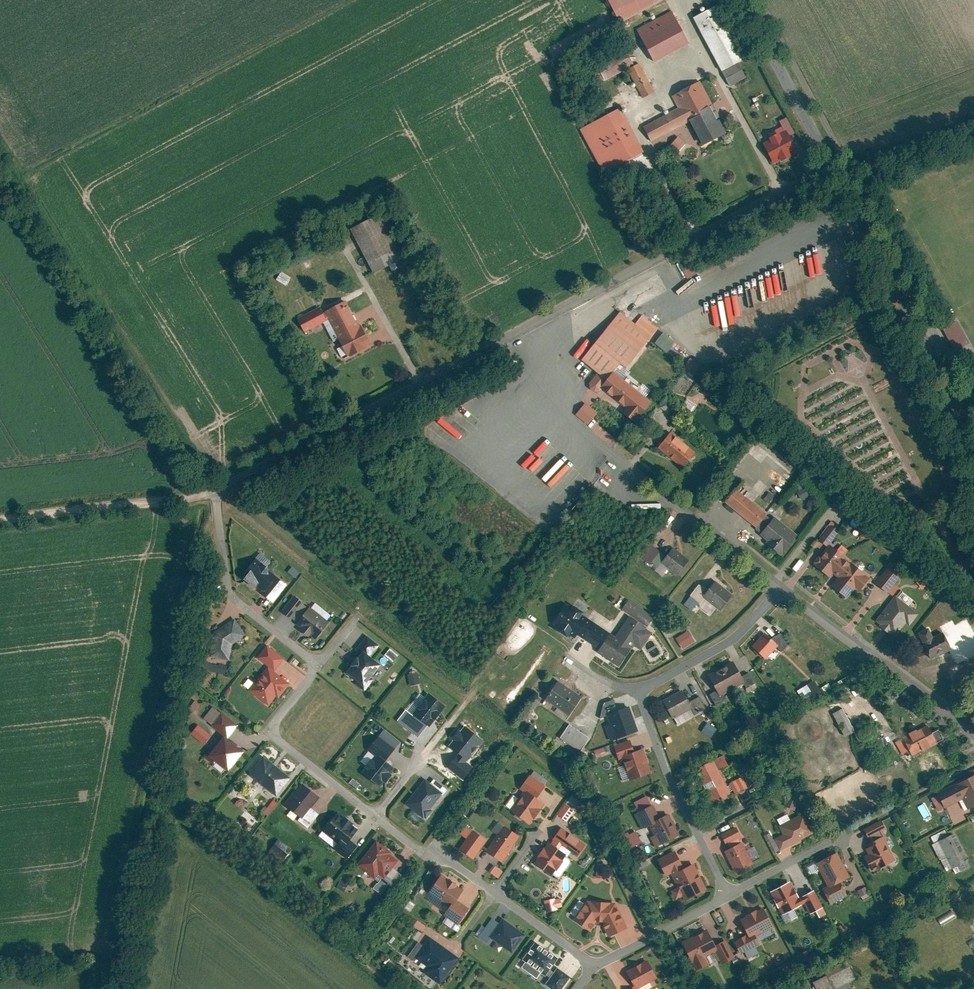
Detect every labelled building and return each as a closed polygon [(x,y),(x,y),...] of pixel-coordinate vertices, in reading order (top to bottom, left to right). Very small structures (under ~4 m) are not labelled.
[(619,21),(658,0),(608,0),(619,21)] [(671,9),(636,28),(654,59),(689,40),(671,9)] [(626,51),(586,74),(593,86),(633,64),(626,51)] [(738,60),(720,70),(729,86),(747,76),(738,60)] [(654,90),(639,62),(627,68),(642,96),(654,90)] [(721,132),(707,105),(711,102),(698,79),(670,94),(678,107),(642,126),(650,140),(686,121),(699,144),(721,132)] [(642,150),(619,107),(579,128),(603,172),(642,150)] [(790,125),(785,116),(778,120),(783,129),(790,125)] [(761,143),(772,162),(795,150),(784,130),(761,143)] [(672,145),(679,152),(688,142),(680,136),(672,145)] [(371,272),(407,254),(383,209),(348,227),(371,272)] [(688,278),(701,272),(697,264),(684,270),(688,278)] [(724,265),(707,272),(709,276),(726,269),(724,265)] [(287,285),(293,277),(283,271),(278,279),(287,285)] [(360,324),(358,325),(344,299),(320,310),(318,306),(296,318),(304,332),(323,322),(333,340),(337,338),(346,356),(364,347),(363,345),(369,342),(360,324)] [(578,358),(601,377),(593,387),(632,419),(647,401),(618,378),(651,337),(659,328),(641,314),(633,323),(618,311),(578,358)] [(956,353),(971,345),(957,321),(943,330),(956,353)] [(673,341),(661,331),(653,341),(664,351),(673,341)] [(699,366),(689,357),(682,365),(692,374),(699,366)] [(689,398),(685,403),(695,411),(699,405),(689,398)] [(597,412),(584,402),(575,412),(587,423),(597,412)] [(459,434),(462,431),(446,417),(443,420),(459,434)] [(682,468),(696,451),(668,428),(654,446),(682,468)] [(797,492),(801,500),(813,494),(809,486),(797,492)] [(764,513),(734,488),(723,501),(754,526),(764,513)] [(769,492),(766,499),(771,502),(775,495),(769,492)] [(798,535),(773,516),(758,535),(783,554),(798,535)] [(830,525),(818,540),(826,546),(837,530),(830,525)] [(862,538),(873,536),(872,525),(861,526),(862,538)] [(656,565),(659,561),(676,575),(689,559),(671,545),(664,553),(651,543),(642,554),(656,565)] [(812,564),(828,576),(831,573),(836,577),(829,585),(848,599),(868,574),(849,560),(847,563),(842,559),(844,556),(828,544),(812,564)] [(259,591),(272,601),(287,583),(255,557),(242,573),(261,589),(259,591)] [(875,582),(886,591),(899,576),(888,567),(875,582)] [(731,594),(713,579),(700,595),(718,609),(731,594)] [(899,595),(910,604),(914,599),(903,590),(899,595)] [(905,627),(918,611),(895,593),(874,620),(891,634),(900,623),(905,627)] [(699,602),(689,595),(683,603),(692,610),(699,602)] [(656,616),(628,597),(621,608),(648,627),(656,616)] [(607,633),(605,636),(576,617),(579,612),(569,604),(565,610),(561,607),(550,622),(555,625),(552,629),(563,636),(566,632),(573,637),(575,633),(597,647),(596,649),(621,666),(635,645),(639,648),(652,631),(629,615),(613,637),(607,633)] [(315,639),(328,621),(308,606),(295,624),(315,639)] [(228,659),(231,644),(245,635),(233,617),(212,631),(208,655),(228,659)] [(942,638),(948,649),(973,636),(973,619),(973,618),(952,628),(954,632),(942,638)] [(684,649),(697,640),(690,629),(677,638),(684,649)] [(927,659),(948,649),(942,638),(941,635),(933,639),(928,629),(917,634),(922,644),(920,645),(927,659)] [(763,658),(775,645),(780,650),(789,641),(779,631),(771,639),(764,633),(751,646),(763,658)] [(371,653),(379,643),(366,634),(358,645),(361,648),(342,672),(354,681),(353,683),(363,690),(373,678),(368,674),(379,660),(371,653)] [(267,645),(257,657),(273,670),(283,659),(267,645)] [(747,672),(740,676),(732,661),(707,674),(716,689),(709,693),(715,704),(722,700),(720,695),(743,682),(746,687),(753,683),(747,672)] [(229,672),(229,665),(209,663),(208,670),(229,672)] [(266,704),(274,695),(277,697),(288,684),(268,666),(248,689),(266,704)] [(418,671),(408,675),(412,686),(422,682),(418,671)] [(569,715),(581,696),(555,680),(543,698),(569,715)] [(805,702),(823,694),(817,681),(799,689),(805,702)] [(672,717),(690,708),(694,714),(705,707),(698,695),(688,701),(681,688),(662,698),(672,717)] [(416,736),(425,724),(428,726),(444,705),(427,691),(424,696),(418,691),(396,719),(416,736)] [(221,710),(220,712),(213,707),(203,718),(210,724),(227,738),(238,724),(221,710)] [(636,730),(628,707),(608,714),(616,736),(636,730)] [(854,731),(841,707),(832,712),(845,736),(854,731)] [(703,730),(712,737),(718,728),(709,722),(703,730)] [(908,751),(910,755),(941,738),(936,729),(930,732),(925,722),(899,735),(900,737),(894,740),(901,754),(908,751)] [(588,736),(568,723),(557,740),(577,753),(588,736)] [(192,733),(206,744),(213,734),(199,724),(192,733)] [(203,754),(224,770),(240,749),(220,733),(203,754)] [(367,749),(373,754),(360,771),(379,785),(393,767),(384,760),(395,747),(378,735),(367,749)] [(617,759),(620,758),(628,779),(650,772),(641,748),(631,751),(627,740),(612,745),(617,759)] [(732,794),(719,771),(727,767),(720,755),(691,770),(711,806),(732,794)] [(275,795),(290,777),(264,756),(249,775),(275,795)] [(518,788),(522,791),(509,809),(528,823),(543,803),(536,797),(544,786),(543,785),(547,780),(533,770),(529,775),(528,774),(518,788)] [(434,773),(427,782),(422,778),(403,803),(413,811),(410,815),(418,821),(440,793),(442,794),(449,784),(434,773)] [(973,805),(973,773),(936,793),(944,808),(961,799),(966,809),(973,805)] [(743,776),(731,782),(737,794),(749,788),(743,776)] [(318,813),(309,807),(317,796),(299,782),(283,803),(299,816),(296,819),(306,828),(318,813)] [(795,809),(800,793),(790,790),(785,806),(795,809)] [(633,802),(637,810),(635,811),(644,828),(649,825),(653,834),(649,836),(654,846),(676,835),(666,813),(657,818),(645,795),(633,802)] [(266,813),(269,815),(277,801),(273,799),(266,813)] [(565,802),(557,814),(566,821),(575,809),(565,802)] [(337,812),(318,835),(346,858),(357,844),(349,838),(357,828),(337,812)] [(779,825),(778,825),(782,834),(773,839),(778,849),(810,833),(800,814),(789,820),(786,813),(776,818),(779,825)] [(881,818),(863,828),(870,842),(863,845),(867,853),(861,856),(870,871),(893,859),(882,838),(885,836),(881,830),(886,828),(881,818)] [(501,860),(520,835),(503,823),(485,849),(501,860)] [(736,825),(720,834),(727,846),(743,838),(736,825)] [(587,843),(561,826),(552,839),(578,857),(587,843)] [(472,858),(486,838),(472,828),(458,848),(472,858)] [(945,870),(952,866),(955,873),(969,866),(952,833),(948,835),(944,829),(930,836),(933,842),(931,843),(945,870)] [(642,841),(636,830),(626,835),(632,846),(642,841)] [(280,838),(270,850),(284,861),(293,849),(280,838)] [(383,877),(397,858),(374,841),(357,864),(374,877),(377,873),(383,877)] [(532,862),(550,875),(551,874),(557,879),(571,860),(565,855),(565,854),(548,841),(532,862)] [(752,863),(741,842),(723,851),(734,872),(752,863)] [(756,847),(749,850),(753,860),(760,857),(756,847)] [(674,850),(656,860),(664,876),(683,867),(674,850)] [(847,895),(839,880),(848,875),(835,851),(815,862),(827,886),(820,889),(829,905),(847,895)] [(494,862),(488,871),(498,877),(504,868),(494,862)] [(705,888),(692,863),(670,874),(677,887),(670,890),(675,899),(681,896),(683,899),(705,888)] [(426,892),(429,894),(425,899),(440,909),(443,904),(448,907),(443,914),(457,925),(469,909),(456,900),(463,890),(438,874),(426,892)] [(789,883),(770,893),(780,914),(804,903),(809,913),(821,907),(813,893),(798,900),(789,883)] [(866,886),(858,890),(860,895),(868,892),(866,886)] [(562,896),(545,900),(548,911),(564,908),(562,896)] [(574,915),(572,918),(589,930),(595,920),(599,920),(606,936),(625,927),(613,901),(585,900),(583,902),(579,899),(570,912),(574,915)] [(760,943),(759,940),(772,933),(768,927),(770,926),(760,907),(738,919),(745,933),(732,939),(740,954),(760,943)] [(818,911),(822,917),(828,914),(824,908),(818,911)] [(797,909),(783,915),(786,922),(800,917),(797,909)] [(934,909),(926,912),(929,922),(937,919),(934,909)] [(497,951),(501,946),(510,952),(524,932),(505,918),(500,924),(491,918),(477,936),(497,951)] [(426,925),(417,919),(413,925),(422,930),(426,925)] [(705,930),(680,943),(693,970),(707,964),(703,956),(715,950),(721,963),(734,957),(725,939),(713,945),(705,930)] [(616,935),(621,946),(625,944),(620,933),(616,935)] [(414,961),(415,958),(426,965),(421,972),(438,983),(456,957),(429,938),(423,946),(417,941),(407,956),(414,961)] [(557,958),(535,942),(523,959),(527,962),(524,966),(531,971),(534,967),(545,974),(557,958)] [(646,959),(625,970),(635,988),(656,977),(646,959)] [(827,974),(812,982),(816,988),(832,988),(835,988),(854,978),(844,960),(825,971),(827,974)] [(558,969),(554,973),(551,970),(547,975),(551,978),(546,984),(552,988),(560,988),(569,978),(558,969)]
